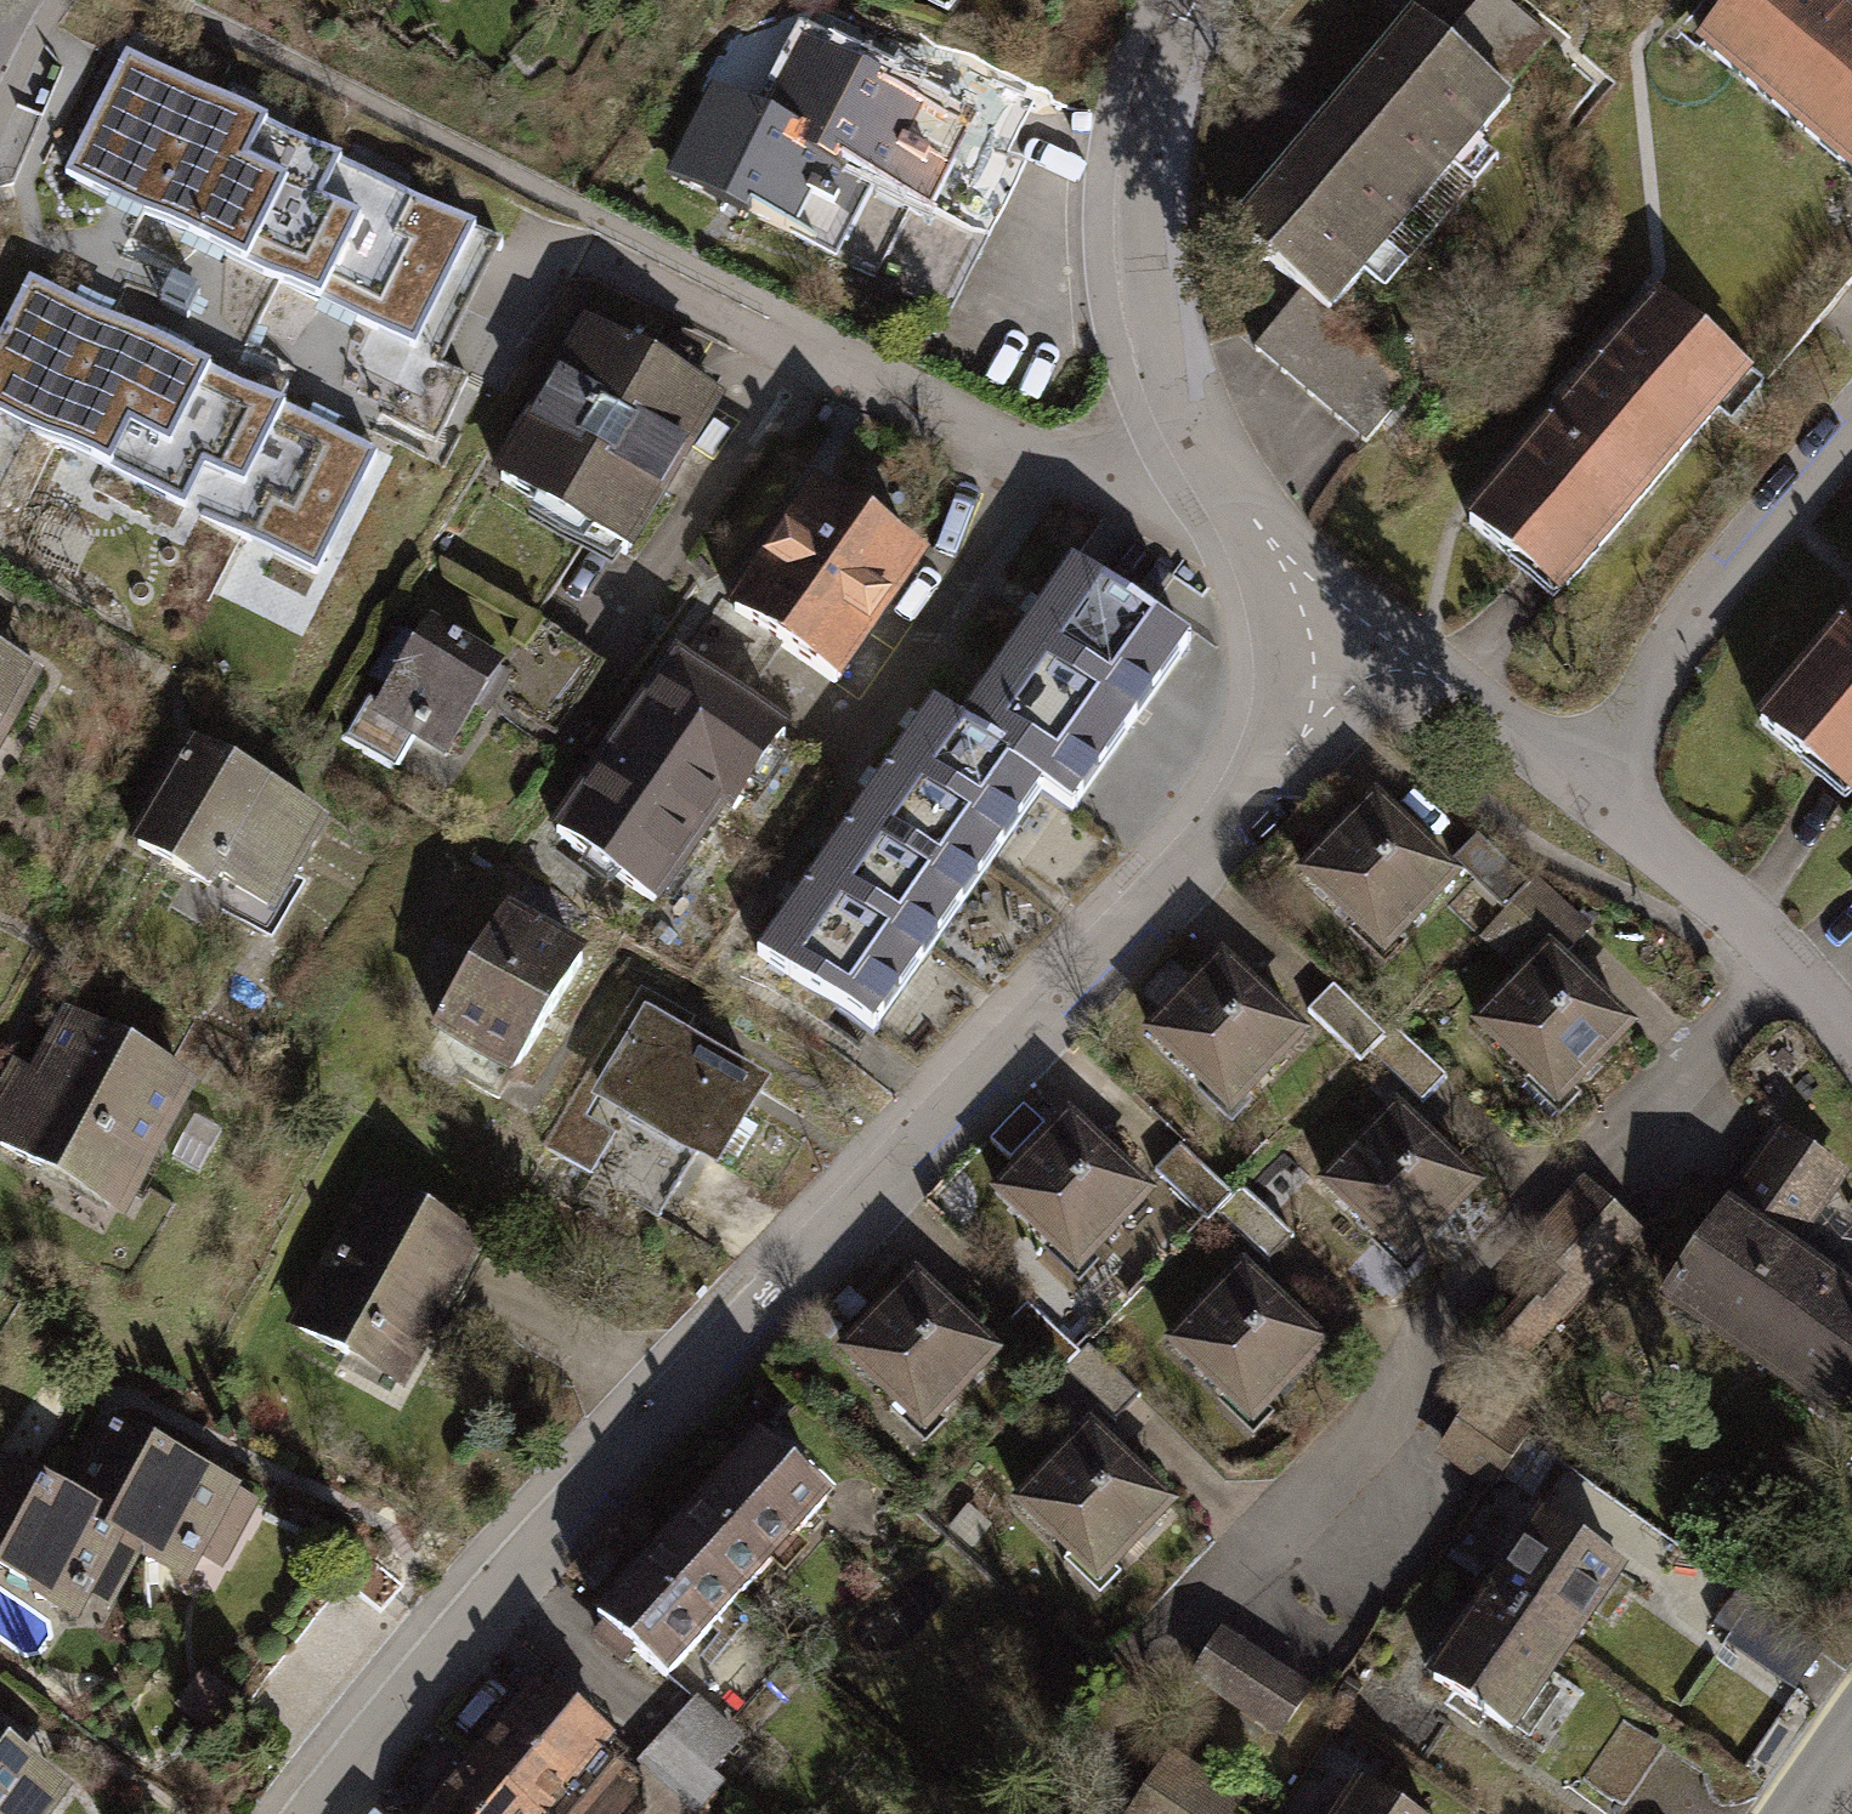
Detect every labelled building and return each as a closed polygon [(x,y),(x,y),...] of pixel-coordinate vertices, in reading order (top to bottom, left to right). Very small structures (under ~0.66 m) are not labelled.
[(1423,25),(1246,237),(1297,280),(1354,327),(1578,58),(1508,0),(1502,0),(1457,54),(1423,25)] [(1844,0),(1750,0),(1706,52),(1851,176),(1851,7),(1844,0)] [(772,124),(873,175),(938,208),(979,128),(813,43),(772,124)] [(326,147),(157,58),(93,179),(263,268),(326,147)] [(873,175),(772,124),(711,93),(669,174),(832,256),(873,175)] [(411,191),(326,147),(263,268),(348,312),(411,191)] [(496,236),(411,191),(348,312),(432,357),(496,236)] [(43,271),(0,353),(0,402),(149,481),(213,360),(43,271)] [(1354,327),(1297,280),(1247,339),(1369,439),(1418,380),(1354,327)] [(1763,374),(1665,296),(1475,532),(1573,610),(1763,374)] [(731,414),(588,329),(494,487),(637,572),(731,414)] [(298,404),(213,360),(149,481),(234,525),(298,404)] [(383,449),(298,404),(234,525),(319,569),(383,449)] [(942,574),(821,495),(734,627),(761,644),(854,706),(942,574)] [(1192,653),(1073,570),(1038,619),(961,728),(934,709),(759,956),(877,1038),(1044,801),(1073,821),(1192,653)] [(734,627),(709,610),(556,840),(666,912),(732,813),(754,827),(809,744),(730,692),(761,644),(734,627)] [(1759,729),(1851,807),(1851,618),(1759,729)] [(517,672),(434,623),(382,712),(357,697),(328,745),(390,782),(409,750),(455,777),(517,672)] [(58,690),(0,659),(0,800),(58,690)] [(284,926),(340,824),(197,746),(141,847),(284,926)] [(1476,893),(1380,805),(1307,883),(1403,971),(1476,893)] [(1536,891),(1483,844),(1461,868),(1514,916),(1536,891)] [(1593,933),(1540,886),(1536,891),(1514,916),(1488,944),(1520,974),(1551,940),(1571,958),(1593,933)] [(603,970),(520,922),(445,1051),(528,1098),(603,970)] [(1647,1035),(1551,951),(1479,1032),(1575,1117),(1647,1035)] [(1334,1054),(1232,960),(1155,1043),(1257,1137),(1334,1054)] [(1392,1040),(1339,992),(1318,1017),(1370,1064),(1375,1059),(1392,1040)] [(74,1020),(43,1078),(16,1064),(0,1094),(0,1159),(137,1232),(211,1093),(74,1020)] [(778,1088),(646,1021),(602,1110),(734,1176),(778,1088)] [(1450,1082),(1397,1034),(1392,1040),(1375,1059),(1428,1106),(1450,1082)] [(1494,1197),(1400,1113),(1323,1198),(1417,1282),(1494,1197)] [(1173,1203),(1079,1118),(1007,1198),(1100,1283),(1173,1203)] [(1805,1259),(1851,1185),(1851,1174),(1781,1130),(1668,1311),(1743,1358),(1805,1259)] [(1238,1201),(1185,1154),(1163,1178),(1216,1225),(1221,1220),(1238,1201)] [(404,1387),(486,1241),(366,1175),(285,1321),(404,1387)] [(1650,1227),(1589,1179),(1544,1235),(1605,1284),(1650,1227)] [(1295,1243),(1243,1196),(1238,1201),(1221,1220),(1273,1267),(1295,1243)] [(1743,1358),(1851,1426),(1851,1288),(1805,1259),(1743,1358)] [(1344,1350),(1251,1264),(1171,1349),(1264,1436),(1344,1350)] [(1013,1363),(924,1280),(849,1362),(938,1444),(1013,1363)] [(1082,1355),(1029,1308),(1007,1332),(1060,1380),(1065,1374),(1082,1355)] [(1139,1397),(1087,1350),(1082,1355),(1065,1374),(1117,1422),(1139,1397)] [(115,1426),(67,1507),(150,1556),(215,1594),(263,1513),(115,1426)] [(1194,1526),(1098,1427),(1019,1503),(1115,1602),(1194,1526)] [(773,1446),(762,1436),(679,1526),(759,1600),(842,1510),(798,1469),(807,1459),(783,1436),(773,1446)] [(150,1556),(67,1507),(14,1476),(0,1501),(0,1574),(104,1635),(150,1556)] [(968,1508),(948,1530),(973,1552),(992,1530),(968,1508)] [(1644,1575),(1553,1518),(1498,1603),(1590,1661),(1644,1575)] [(759,1600),(679,1526),(595,1617),(608,1628),(595,1642),(624,1669),(637,1655),(676,1691),(759,1600)] [(1590,1661),(1498,1603),(1485,1625),(1465,1613),(1438,1655),(1458,1667),(1444,1688),(1535,1746),(1590,1661)] [(1327,1703),(1230,1638),(1205,1676),(1302,1741),(1327,1703)] [(541,1679),(477,1756),(547,1813),(644,1813),(643,1789),(616,1767),(629,1751),(592,1721),(603,1708),(564,1675),(553,1688),(541,1679)] [(237,1708),(192,1682),(174,1713),(219,1739),(237,1708)] [(761,1758),(695,1702),(668,1734),(727,1784),(733,1790),(761,1758)] [(668,1734),(639,1768),(694,1813),(701,1813),(727,1784),(668,1734)] [(0,1736),(0,1813),(76,1813),(88,1796),(0,1736)] [(477,1756),(428,1813),(547,1813),(477,1756)] [(1369,1793),(1356,1813),(1403,1813),(1369,1793)]
